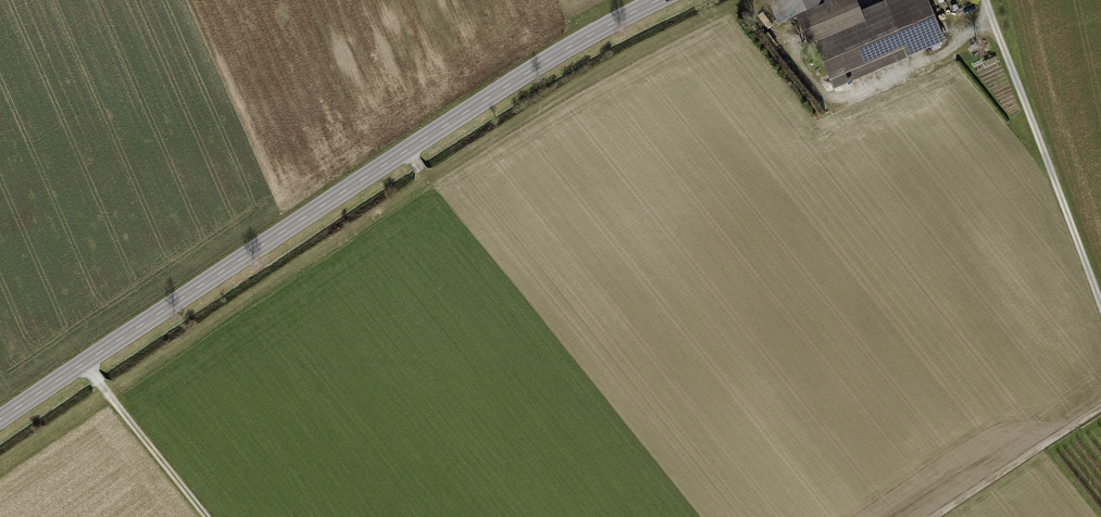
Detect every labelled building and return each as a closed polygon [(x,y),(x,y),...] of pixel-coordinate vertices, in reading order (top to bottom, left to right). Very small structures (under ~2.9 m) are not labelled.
[(778,21),(822,3),(821,0),(769,0),(778,21)] [(798,20),(808,43),(816,39),(834,84),(941,40),(924,0),(894,0),(860,14),(854,0),(846,0),(798,20)]
